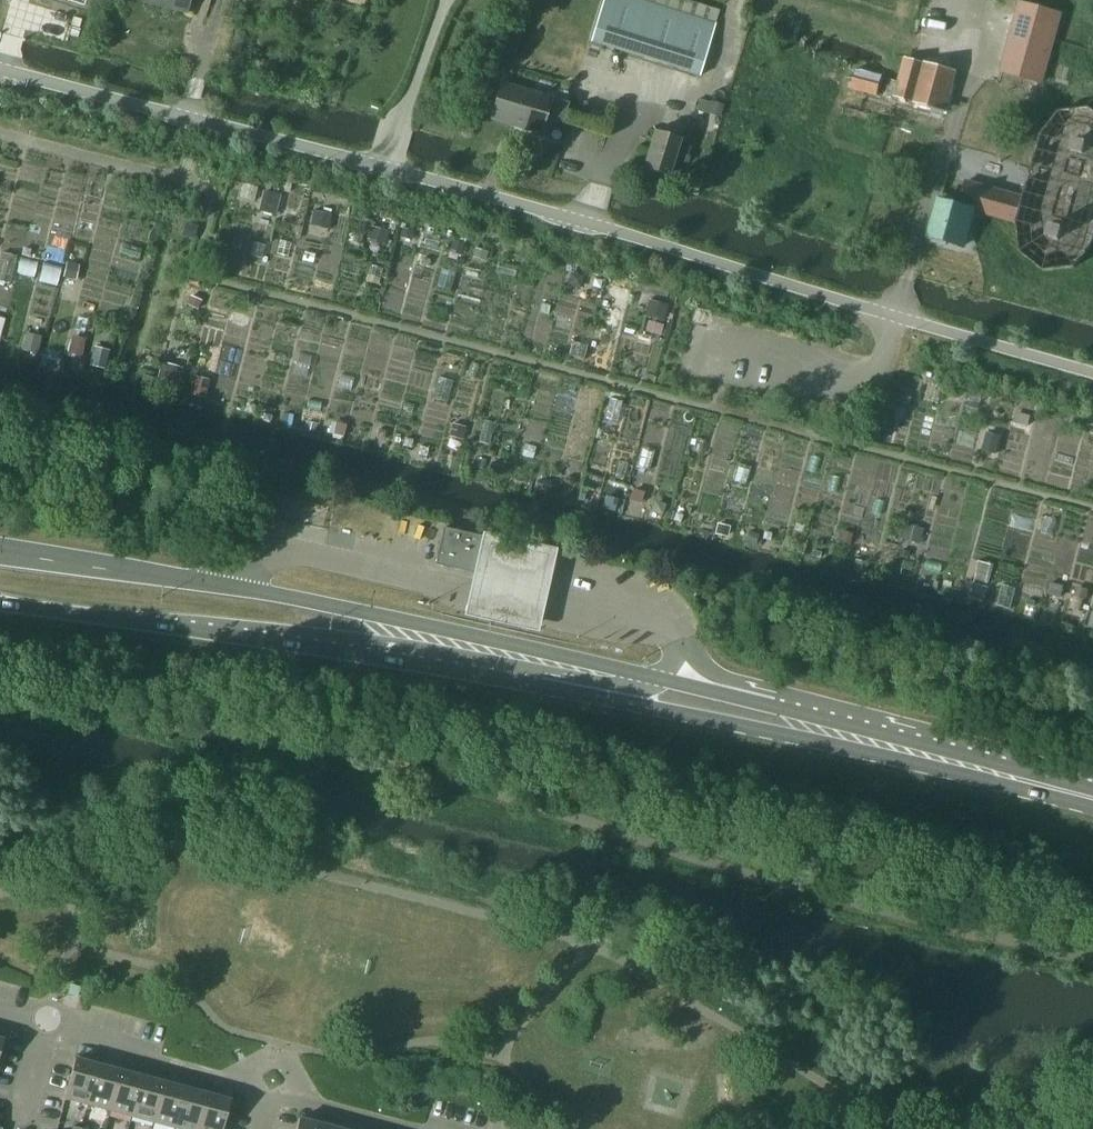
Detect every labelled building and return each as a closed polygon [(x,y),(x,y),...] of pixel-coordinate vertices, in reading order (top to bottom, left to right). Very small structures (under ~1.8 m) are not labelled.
[(143,1),(187,13),(190,0),(144,0),(143,1)] [(696,77),(713,24),(638,0),(601,0),(588,43),(696,77)] [(1022,2),(1002,71),(1042,82),(1062,13),(1022,2)] [(894,95),(944,109),(955,71),(905,57),(894,95)] [(849,86),(875,93),(880,74),(855,67),(849,86)] [(492,118),(541,133),(552,98),(502,83),(492,118)] [(557,99),(551,121),(563,124),(569,102),(557,99)] [(698,99),(695,109),(721,117),(724,106),(712,102),(711,103),(698,99)] [(946,245),(947,242),(963,246),(974,209),(1017,221),(1021,251),(1045,270),(1075,267),(1092,244),(1092,111),(1090,109),(1060,113),(1041,137),(1024,199),(966,183),(959,204),(941,199),(930,237),(934,238),(933,241),(946,245)] [(655,132),(644,168),(670,176),(681,140),(655,132)] [(243,184),(240,198),(255,201),(258,188),(243,184)] [(259,211),(275,215),(281,196),(264,191),(259,211)] [(329,229),(332,215),(314,211),(311,225),(329,229)] [(187,221),(183,235),(196,239),(200,225),(187,221)] [(385,245),(389,232),(372,227),(368,240),(385,245)] [(413,240),(416,232),(403,229),(400,237),(413,240)] [(280,241),(277,254),(288,257),(291,244),(280,241)] [(253,242),(250,255),(263,259),(266,246),(253,242)] [(462,253),(464,244),(454,242),(452,251),(462,253)] [(486,260),(488,252),(476,248),(474,257),(486,260)] [(64,277),(76,280),(80,266),(68,263),(64,277)] [(580,288),(583,277),(572,274),(569,285),(580,288)] [(595,279),(593,286),(600,288),(601,281),(595,279)] [(178,285),(173,302),(195,308),(199,290),(178,285)] [(663,321),(668,306),(650,301),(646,316),(663,321)] [(23,350),(39,354),(42,337),(27,333),(23,350)] [(68,356),(80,359),(86,340),(73,337),(68,356)] [(90,366),(105,369),(109,351),(95,347),(90,366)] [(275,354),(273,362),(284,365),(286,356),(275,354)] [(161,367),(157,383),(177,389),(182,373),(161,367)] [(342,375),(339,388),(352,391),(355,378),(342,375)] [(190,393),(205,397),(209,380),(195,376),(190,393)] [(439,377),(433,399),(448,403),(453,381),(439,377)] [(908,407),(910,398),(899,394),(896,403),(908,407)] [(610,397),(605,417),(617,421),(623,400),(610,397)] [(248,404),(246,410),(252,412),(254,406),(248,404)] [(285,414),(283,422),(292,424),(293,416),(285,414)] [(1016,414),(1014,423),(1027,427),(1029,417),(1016,414)] [(266,415),(264,421),(270,423),(272,417),(266,415)] [(307,422),(306,431),(317,433),(319,425),(307,422)] [(339,424),(336,434),(344,436),(347,425),(339,424)] [(453,424),(451,436),(462,439),(465,427),(453,424)] [(380,429),(378,437),(386,439),(388,431),(380,429)] [(983,450),(997,454),(1002,435),(989,431),(983,450)] [(405,439),(403,445),(411,447),(412,441),(405,439)] [(526,445),(522,455),(533,458),(536,448),(526,445)] [(420,448),(419,454),(425,456),(427,449),(420,448)] [(550,491),(552,483),(539,481),(538,488),(550,491)] [(582,488),(578,500),(584,501),(587,489),(582,488)] [(633,491),(630,500),(641,503),(643,494),(633,491)] [(606,498),(604,507),(615,509),(617,501),(606,498)] [(656,501),(655,508),(665,510),(668,500),(661,498),(656,501)] [(676,514),(674,520),(680,522),(682,516),(676,514)] [(728,536),(730,528),(718,524),(716,533),(728,536)] [(922,529),(905,525),(902,538),(919,542),(922,529)] [(798,526),(797,532),(803,534),(805,527),(798,526)] [(444,528),(436,565),(474,573),(482,536),(444,528)] [(483,530),(482,536),(474,573),(466,613),(540,629),(558,545),(483,530)] [(764,538),(770,540),(772,533),(765,531),(764,538)] [(757,544),(759,535),(750,532),(747,541),(757,544)] [(845,533),(842,543),(850,546),(853,535),(845,533)] [(980,560),(975,578),(987,581),(992,563),(980,560)] [(1062,595),(1064,586),(1050,583),(1048,592),(1062,595)] [(1086,599),(1089,590),(1077,586),(1075,595),(1086,599)] [(66,1098),(89,1104),(99,1065),(76,1058),(66,1098)] [(89,1104),(111,1110),(121,1070),(99,1065),(89,1104)] [(111,1110),(132,1116),(143,1076),(121,1070),(111,1110)] [(132,1116),(154,1122),(165,1082),(143,1076),(132,1116)] [(154,1122),(176,1127),(187,1088),(165,1082),(154,1122)] [(182,1128),(199,1128),(209,1094),(187,1088),(176,1127),(182,1128)] [(199,1128),(224,1128),(232,1100),(209,1094),(199,1128)] [(323,1124),(300,1118),(297,1128),(322,1128),(323,1124)]
